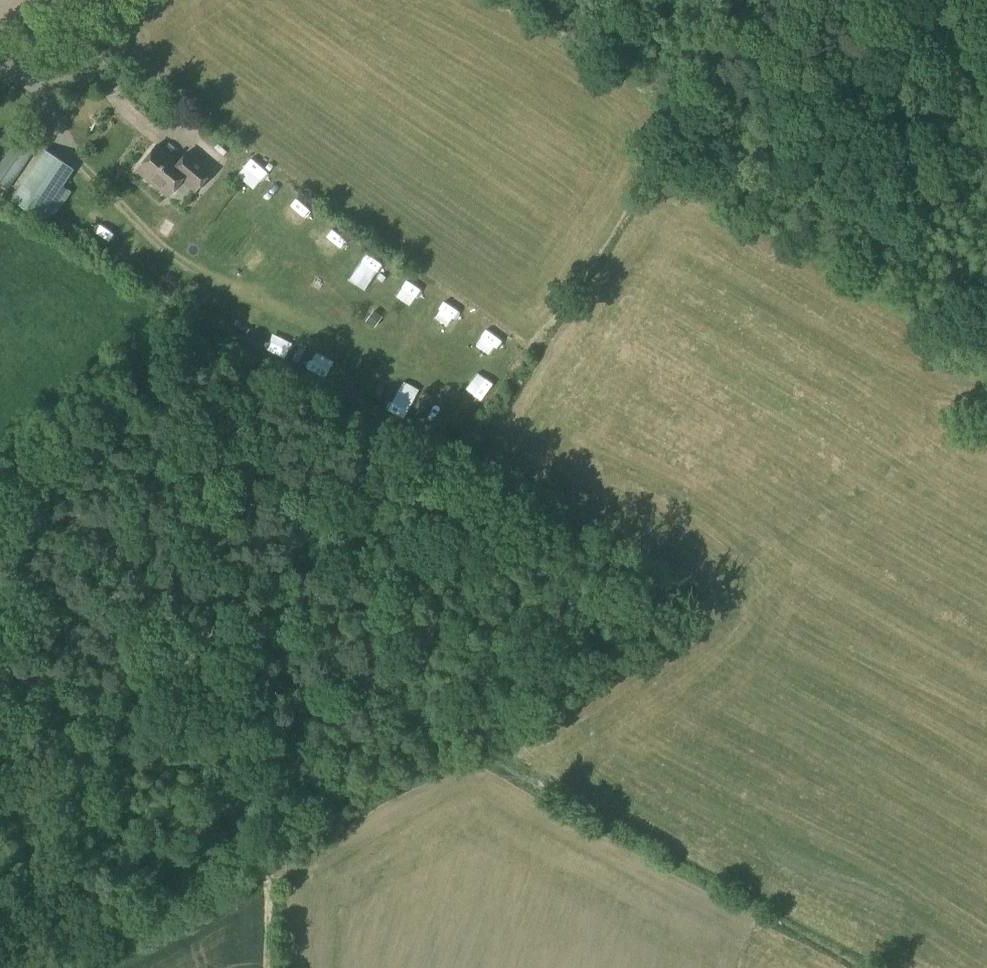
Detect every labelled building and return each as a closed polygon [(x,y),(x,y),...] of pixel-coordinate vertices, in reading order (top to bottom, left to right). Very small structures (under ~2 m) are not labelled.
[(38,145),(21,134),(0,164),(0,185),(7,190),(38,145)] [(178,163),(156,145),(136,170),(167,196),(181,180),(195,192),(211,172),(187,152),(178,163)] [(48,226),(71,192),(63,186),(74,170),(44,150),(9,200),(48,226)]
